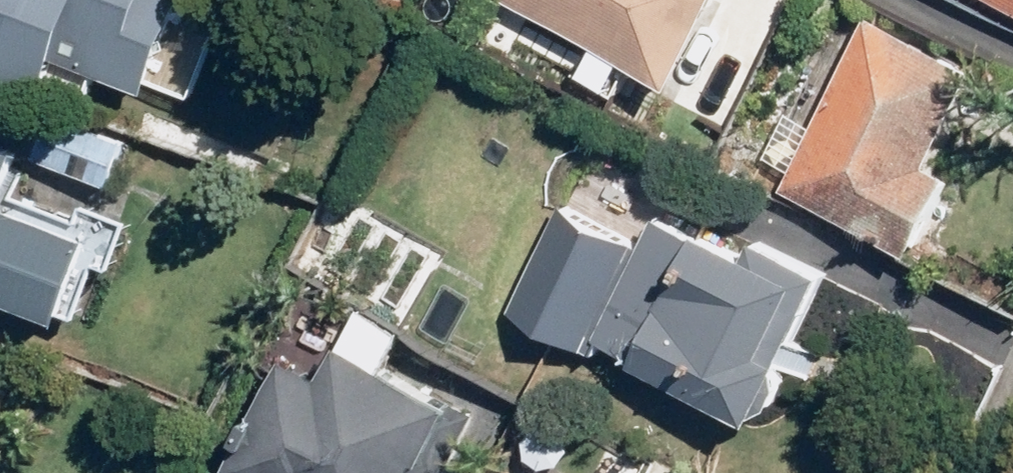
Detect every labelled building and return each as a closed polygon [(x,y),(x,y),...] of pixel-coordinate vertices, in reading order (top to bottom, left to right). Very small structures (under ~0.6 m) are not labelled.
[(36,84),(54,36),(159,74),(185,0),(0,0),(0,71),(36,84)] [(673,86),(717,0),(503,0),(673,86)] [(933,159),(980,64),(872,10),(784,186),(917,252),(958,172),(933,159)] [(124,141),(71,122),(53,169),(107,188),(124,141)] [(0,137),(0,290),(100,325),(132,232),(32,197),(47,154),(0,137)] [(755,254),(665,211),(650,243),(565,203),(513,310),(606,354),(611,345),(776,424),(804,365),(793,359),(852,238),(757,192),(738,232),(761,243),(755,254)] [(318,292),(251,435),(264,441),(250,472),(451,472),(480,412),(389,370),(395,356),(348,334),(359,311),(318,292)] [(0,376),(0,424),(15,381),(0,376)]
